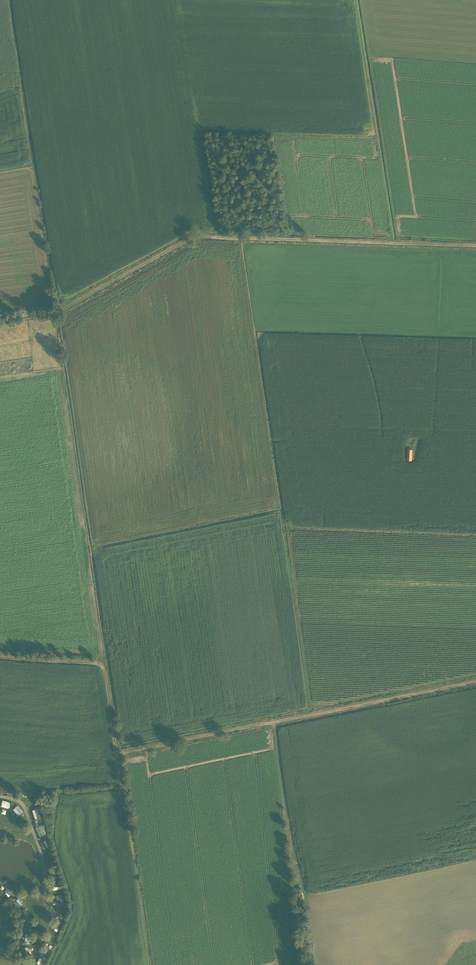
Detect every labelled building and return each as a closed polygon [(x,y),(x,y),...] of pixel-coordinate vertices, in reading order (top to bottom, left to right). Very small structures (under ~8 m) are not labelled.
[(15,808),(13,810),(18,816),(20,814),(22,816),(23,814),(22,812),(23,812),(17,806),(15,808)] [(38,808),(32,810),(35,819),(37,818),(38,820),(42,819),(38,808)] [(38,827),(35,828),(39,837),(46,834),(42,825),(38,826),(38,827)] [(46,840),(40,843),(43,849),(49,847),(46,840)] [(13,897),(12,899),(14,902),(13,903),(18,908),(21,906),(19,905),(21,903),(18,899),(16,900),(13,897)] [(25,909),(19,912),(22,919),(25,917),(25,916),(28,914),(25,909)] [(36,963),(40,964),(42,964),(46,958),(43,957),(42,959),(39,958),(36,963)]
